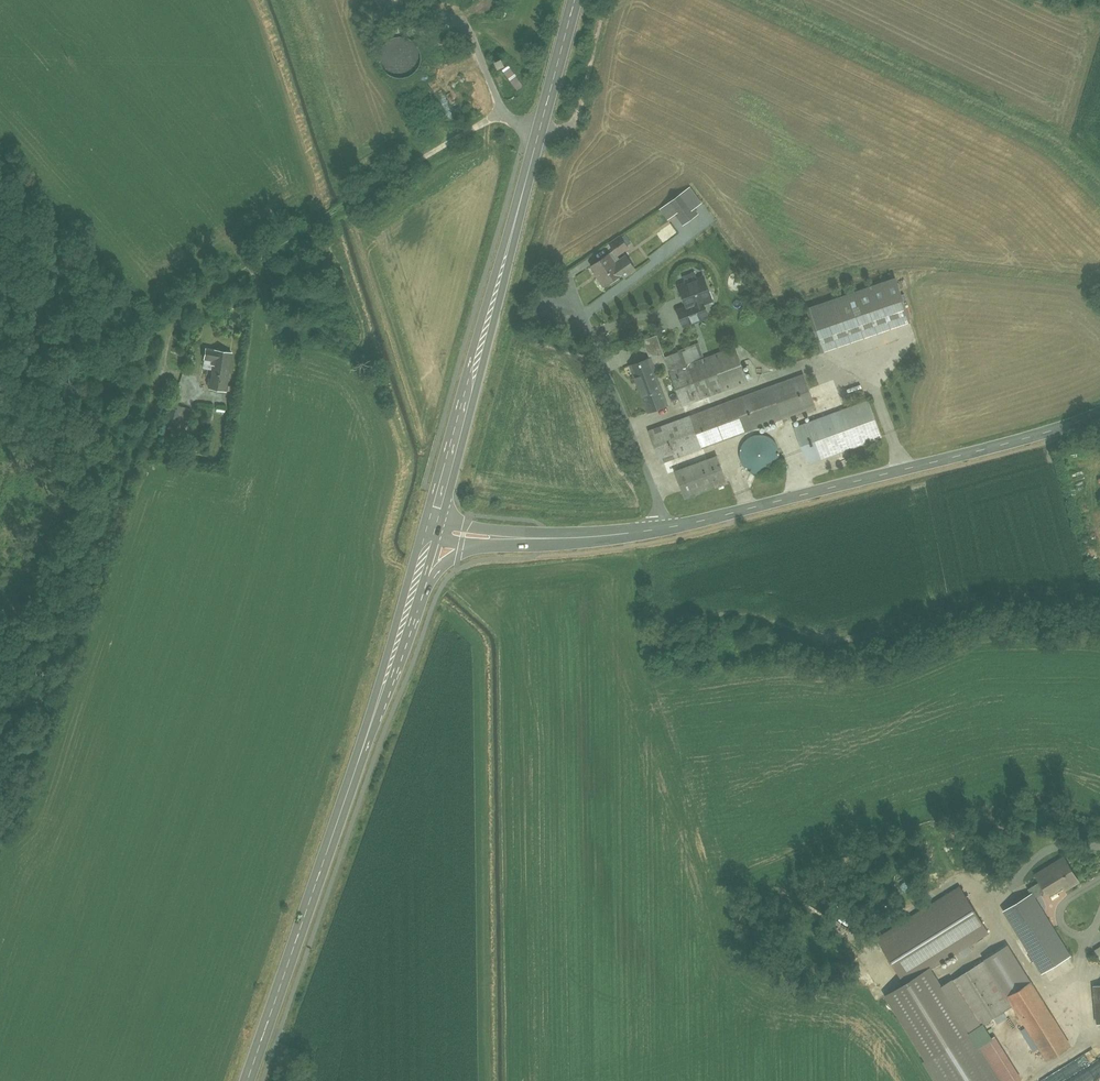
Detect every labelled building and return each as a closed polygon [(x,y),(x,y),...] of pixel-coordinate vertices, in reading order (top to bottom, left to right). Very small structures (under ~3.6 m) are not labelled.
[(419,42),(415,35),(408,31),(400,30),(392,32),(386,36),(382,43),(381,51),(382,58),(387,65),(394,69),(401,70),(409,68),(416,64),(420,57),(421,49),(419,42)] [(504,58),(497,61),(499,65),(500,69),(508,65),(506,61),(504,58)] [(507,67),(501,71),(517,90),(523,86),(507,67)] [(683,188),(674,194),(681,205),(684,209),(693,203),(683,188)] [(674,210),(681,205),(674,194),(667,199),(674,210)] [(610,246),(589,259),(603,282),(634,262),(624,245),(631,241),(623,229),(606,239),(610,246)] [(705,268),(677,278),(684,297),(702,290),(712,287),(705,268)] [(895,271),(805,302),(820,347),(910,316),(895,271)] [(710,310),(702,290),(684,297),(677,300),(684,320),(710,310)] [(671,364),(660,368),(671,396),(674,404),(750,374),(735,338),(694,355),(688,341),(665,350),(671,364)] [(226,392),(233,353),(207,348),(205,360),(213,362),(208,389),(226,392)] [(653,350),(626,361),(644,406),(671,396),(660,368),(653,350)] [(806,368),(689,411),(701,442),(817,399),(806,368)] [(869,394),(794,421),(808,459),(883,431),(869,394)] [(186,420),(191,402),(167,395),(162,413),(186,420)] [(212,412),(214,400),(201,398),(200,411),(212,412)] [(688,408),(648,423),(661,457),(701,442),(689,411),(688,408)] [(777,437),(772,431),(765,428),(757,428),(750,430),(744,436),(741,443),(740,450),(743,457),(748,463),(756,467),(763,467),(770,464),(776,459),(779,451),(780,444),(777,437)] [(718,450),(674,465),(683,493),(727,478),(718,450)] [(1032,895),(1035,899),(1046,891),(1050,898),(1078,880),(1065,858),(1036,876),(1040,882),(1028,889),(1032,895)] [(987,924),(961,882),(880,933),(906,975),(987,924)] [(1032,895),(1007,910),(1044,970),(1069,955),(1035,899),(1032,895)] [(987,953),(952,976),(981,1021),(1014,1000),(1007,989),(1010,987),(987,953)] [(936,965),(889,994),(926,1054),(924,1056),(940,1080),(1009,1080),(983,1039),(936,965)] [(1020,981),(1007,989),(1014,1000),(1047,1053),(1059,1045),(1020,981)] [(995,1024),(1004,1019),(1001,1013),(992,1018),(995,1024)] [(983,1039),(1009,1080),(1010,1080),(1024,1073),(997,1030),(983,1039)] [(1064,1080),(1099,1080),(1099,1061),(1064,1080)]
